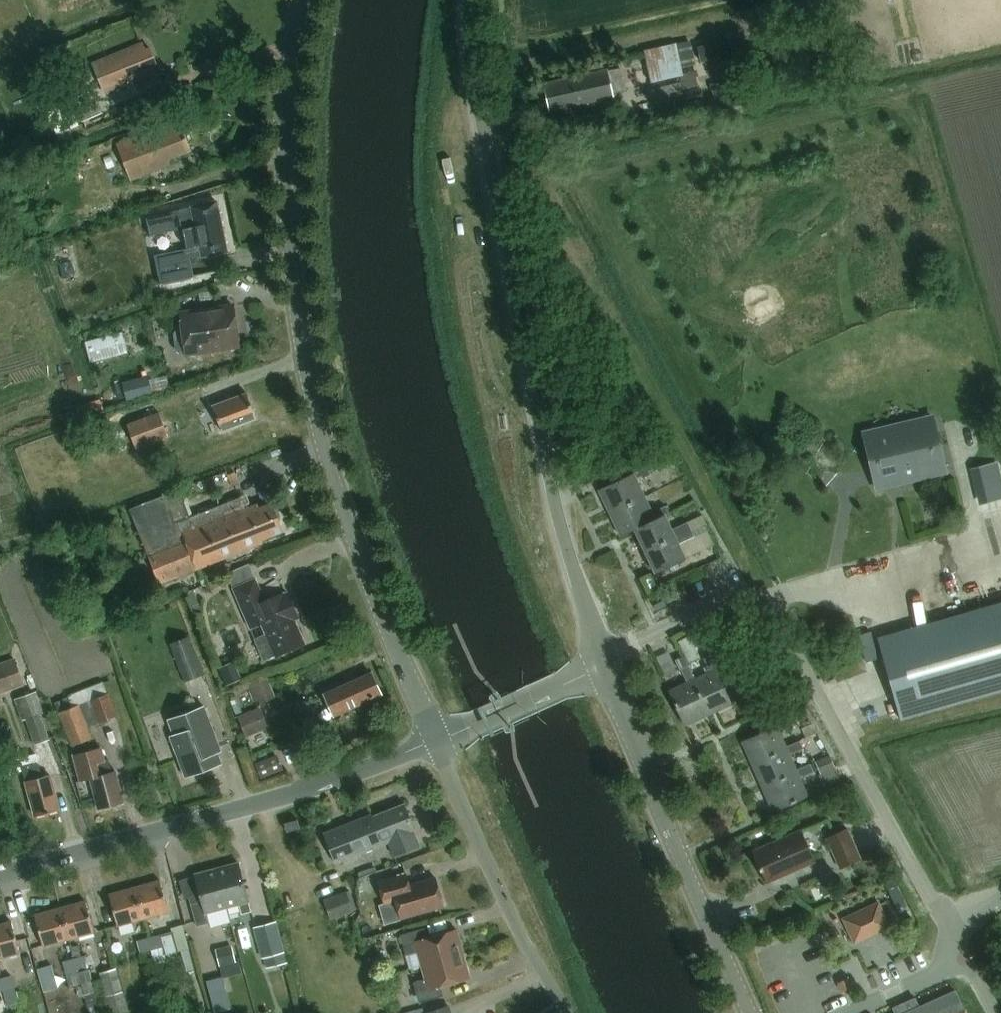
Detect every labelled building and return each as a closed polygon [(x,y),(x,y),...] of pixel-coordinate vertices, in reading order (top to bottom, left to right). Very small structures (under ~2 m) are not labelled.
[(736,38),(697,47),(701,63),(740,53),(736,38)] [(151,68),(156,66),(149,49),(144,51),(142,44),(93,64),(105,94),(154,75),(151,68)] [(676,44),(644,51),(651,83),(683,76),(676,44)] [(607,71),(543,85),(549,112),(613,97),(607,71)] [(103,114),(94,92),(73,101),(82,123),(103,114)] [(168,161),(191,152),(179,123),(138,137),(138,136),(116,145),(130,181),(170,166),(168,161)] [(228,253),(218,202),(147,216),(151,236),(183,230),(187,250),(155,256),(161,284),(194,277),(190,257),(201,255),(202,258),(228,253)] [(233,307),(180,315),(182,329),(177,330),(174,334),(176,352),(181,355),(186,354),(186,355),(239,347),(233,307)] [(148,376),(122,382),(126,400),(152,393),(148,376)] [(222,433),(256,420),(246,394),(212,407),(222,433)] [(136,450),(168,438),(159,414),(126,426),(136,450)] [(877,490),(947,474),(935,420),(865,436),(877,490)] [(641,458),(646,468),(598,491),(609,514),(644,498),(635,480),(641,477),(642,479),(650,476),(672,465),(664,448),(641,458)] [(261,541),(282,533),(271,504),(258,509),(257,506),(250,508),(249,504),(243,506),(240,498),(190,517),(184,503),(168,509),(163,497),(130,510),(159,585),(262,544),(261,541)] [(644,498),(609,514),(620,537),(634,531),(664,516),(669,514),(665,507),(657,511),(658,513),(653,516),(644,498)] [(692,519),(703,512),(696,500),(685,507),(692,519)] [(664,516),(634,531),(644,552),(690,530),(687,523),(671,531),(664,516)] [(690,530),(644,552),(655,574),(685,560),(678,545),(694,537),(690,530)] [(265,601),(256,579),(232,589),(249,630),(261,625),(266,636),(255,641),(264,662),(305,645),(295,621),(299,619),(288,593),(284,595),(283,593),(265,601)] [(878,638),(901,720),(1000,692),(1000,603),(878,638)] [(189,638),(170,645),(185,683),(204,676),(189,638)] [(710,673),(694,680),(692,681),(708,716),(731,706),(716,671),(718,670),(711,656),(703,660),(710,673)] [(688,666),(684,657),(675,661),(680,670),(688,666)] [(14,662),(0,667),(0,696),(23,688),(14,662)] [(687,684),(668,692),(684,727),(708,716),(692,681),(694,680),(688,667),(681,670),(687,684)] [(349,709),(380,695),(371,675),(340,689),(325,696),(334,716),(349,709)] [(44,715),(37,695),(16,703),(24,725),(27,723),(35,745),(48,740),(40,717),(44,715)] [(80,706),(89,728),(117,718),(108,695),(80,706)] [(93,739),(89,728),(80,706),(58,714),(71,748),(93,739)] [(204,708),(168,721),(174,736),(170,738),(185,778),(221,765),(217,753),(221,752),(204,708)] [(238,715),(245,734),(264,727),(257,708),(238,715)] [(805,722),(801,712),(789,717),(794,727),(805,722)] [(776,728),(741,743),(751,766),(787,751),(786,748),(779,732),(793,726),(789,719),(775,725),(776,728)] [(787,751),(751,766),(762,790),(797,774),(796,771),(789,756),(803,750),(799,742),(786,748),(787,751)] [(101,747),(73,755),(81,783),(91,781),(99,810),(123,804),(115,772),(111,773),(108,760),(104,761),(101,747)] [(835,769),(830,756),(815,763),(821,775),(835,769)] [(34,816),(59,809),(50,776),(42,778),(38,764),(22,768),(34,816)] [(797,774),(762,790),(772,813),(808,797),(799,779),(813,773),(810,765),(796,771),(797,774)] [(394,857),(419,847),(412,831),(414,830),(404,805),(372,818),(371,816),(323,835),(335,864),(388,843),(394,857)] [(302,829),(300,821),(285,825),(287,833),(302,829)] [(860,861),(845,830),(825,839),(840,871),(860,861)] [(801,831),(752,853),(766,884),(815,862),(801,831)] [(215,871),(225,908),(239,905),(242,915),(251,913),(238,865),(215,871)] [(205,913),(225,908),(215,871),(195,876),(200,896),(189,899),(197,927),(208,924),(205,913)] [(442,908),(435,878),(409,884),(406,873),(378,880),(384,902),(395,899),(400,918),(442,908)] [(160,882),(134,889),(143,920),(169,913),(160,882)] [(134,889),(109,896),(117,927),(143,920),(134,889)] [(354,912),(346,892),(324,900),(331,921),(354,912)] [(846,915),(857,941),(895,926),(885,899),(846,915)] [(86,902),(60,909),(68,940),(94,933),(86,902)] [(60,909),(34,916),(43,947),(68,940),(60,909)] [(0,926),(0,959),(20,954),(11,923),(0,926)] [(285,953),(277,923),(253,929),(262,960),(285,953)] [(140,937),(143,951),(154,948),(156,957),(192,950),(187,927),(140,937)] [(424,929),(400,936),(406,957),(417,953),(421,967),(463,955),(456,931),(427,940),(424,929)] [(236,963),(231,947),(216,951),(220,967),(236,963)] [(425,980),(413,984),(419,1004),(443,997),(440,987),(470,978),(463,955),(421,967),(425,980)] [(89,969),(86,957),(63,964),(70,988),(80,985),(77,973),(89,969)] [(123,993),(118,976),(103,980),(108,998),(123,993)] [(13,986),(10,977),(0,980),(0,981),(2,989),(7,1006),(17,1002),(13,986)] [(954,993),(919,1009),(914,999),(904,1004),(908,1012),(965,1012),(964,1011),(963,1012),(954,993)]
